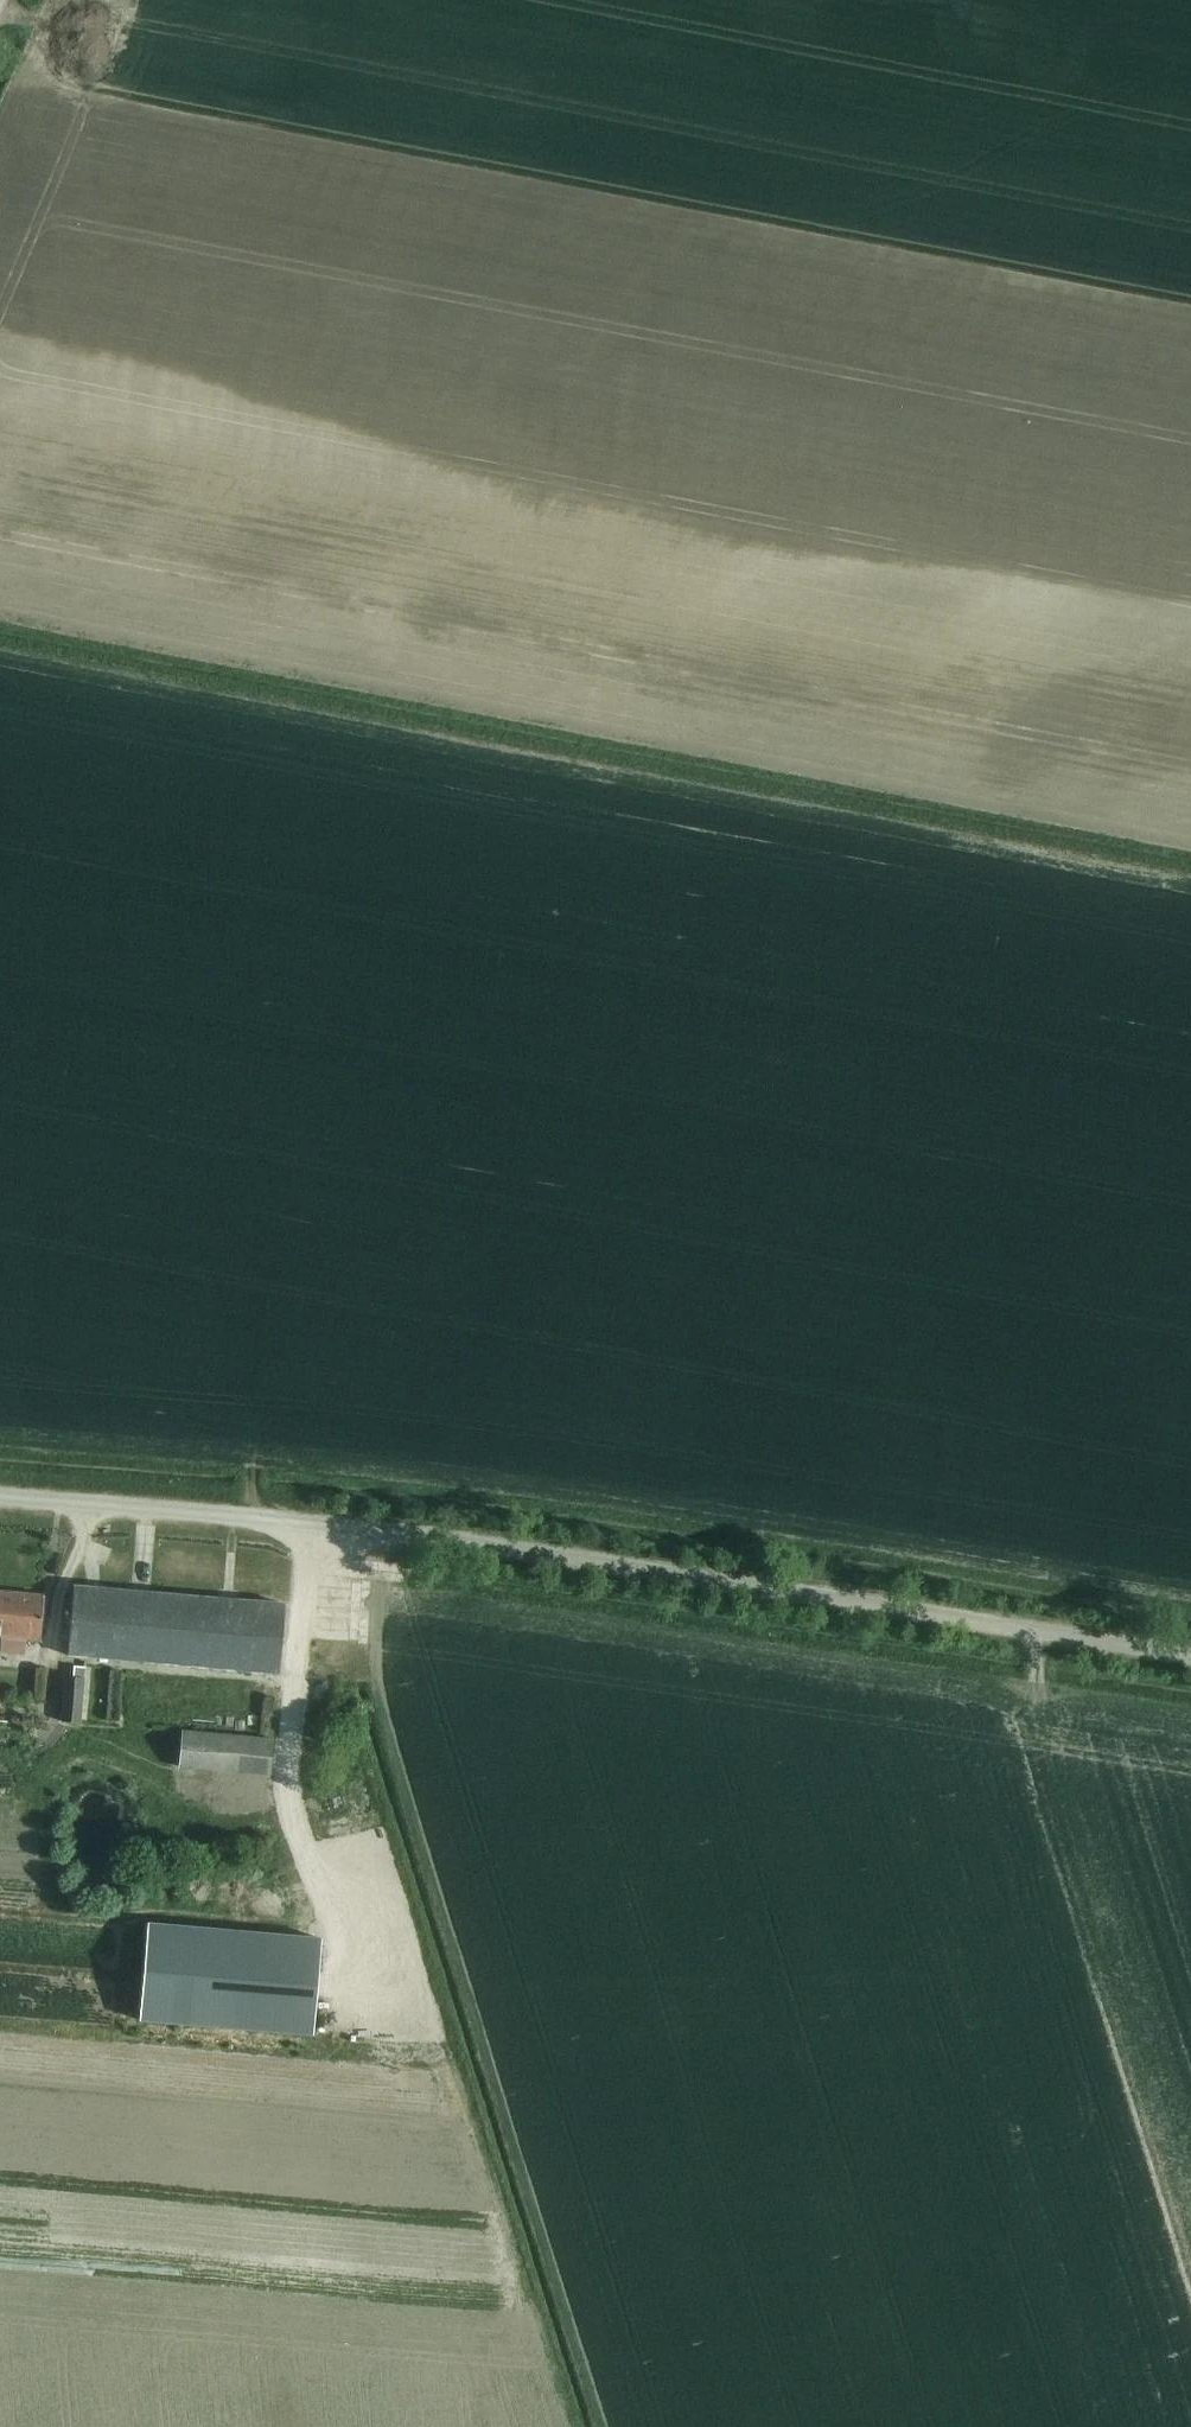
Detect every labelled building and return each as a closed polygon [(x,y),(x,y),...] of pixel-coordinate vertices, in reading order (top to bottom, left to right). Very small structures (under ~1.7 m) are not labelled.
[(285,1606),(74,1587),(68,1654),(279,1674),(285,1606)] [(44,1596),(0,1592),(0,1639),(3,1639),(2,1653),(26,1655),(27,1641),(41,1642),(44,1596)] [(87,1678),(68,1676),(63,1724),(82,1726),(87,1678)] [(275,1738),(184,1729),(180,1764),(272,1772),(275,1738)] [(314,2035),(322,1938),(154,1924),(145,2020),(314,2035)]
